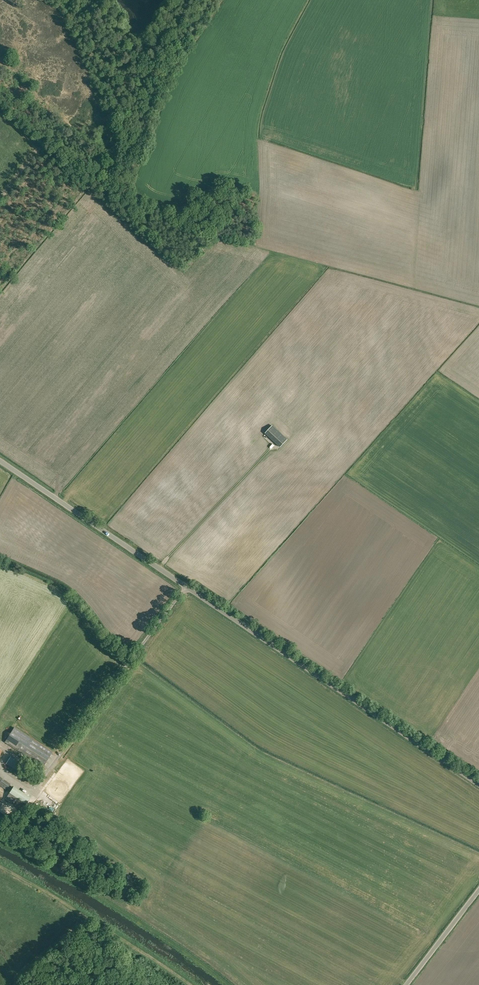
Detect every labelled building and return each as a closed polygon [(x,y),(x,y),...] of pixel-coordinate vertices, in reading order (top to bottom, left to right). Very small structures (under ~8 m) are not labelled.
[(287,440),(273,426),(265,433),(280,447),(287,440)] [(43,766),(52,752),(38,743),(14,728),(5,742),(43,766)] [(19,772),(23,765),(11,757),(6,764),(19,772)] [(70,770),(60,784),(64,787),(74,773),(70,770)] [(54,772),(49,781),(53,783),(58,775),(54,772)] [(11,784),(0,776),(0,785),(5,789),(6,790),(11,784)] [(22,810),(31,798),(14,786),(5,799),(22,810)]
